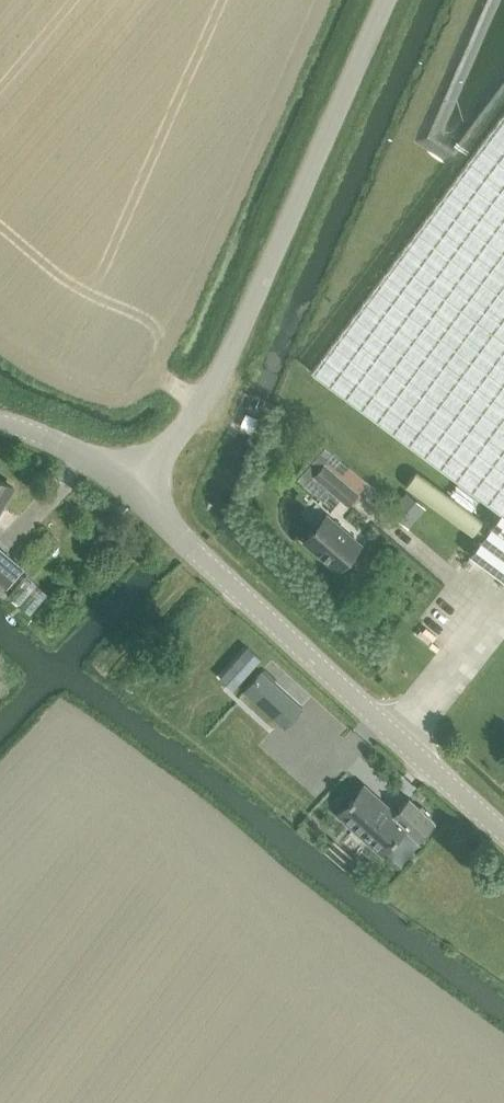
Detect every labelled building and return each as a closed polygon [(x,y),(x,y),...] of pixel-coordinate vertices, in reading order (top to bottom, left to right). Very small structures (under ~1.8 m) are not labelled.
[(503,579),(503,111),(311,371),(501,512),(469,554),(503,579)] [(338,501),(341,498),(347,504),(349,501),(354,505),(360,498),(355,494),(357,492),(367,481),(348,465),(342,473),(319,452),(302,472),(311,479),(312,478),(338,501)] [(475,532),(486,518),(417,469),(407,484),(475,532)] [(13,487),(0,478),(0,507),(13,487)] [(390,509),(409,526),(425,508),(407,491),(390,509)] [(338,569),(360,544),(326,515),(304,540),(338,569)] [(6,588),(23,568),(0,548),(0,583),(6,588)] [(28,571),(9,591),(31,611),(50,591),(28,571)] [(262,670),(243,691),(283,727),(302,706),(262,670)] [(419,807),(409,797),(391,816),(377,803),(379,801),(363,786),(339,813),(383,851),(405,827),(419,840),(435,822),(419,808),(419,807)] [(350,867),(358,856),(335,839),(327,849),(350,867)]
